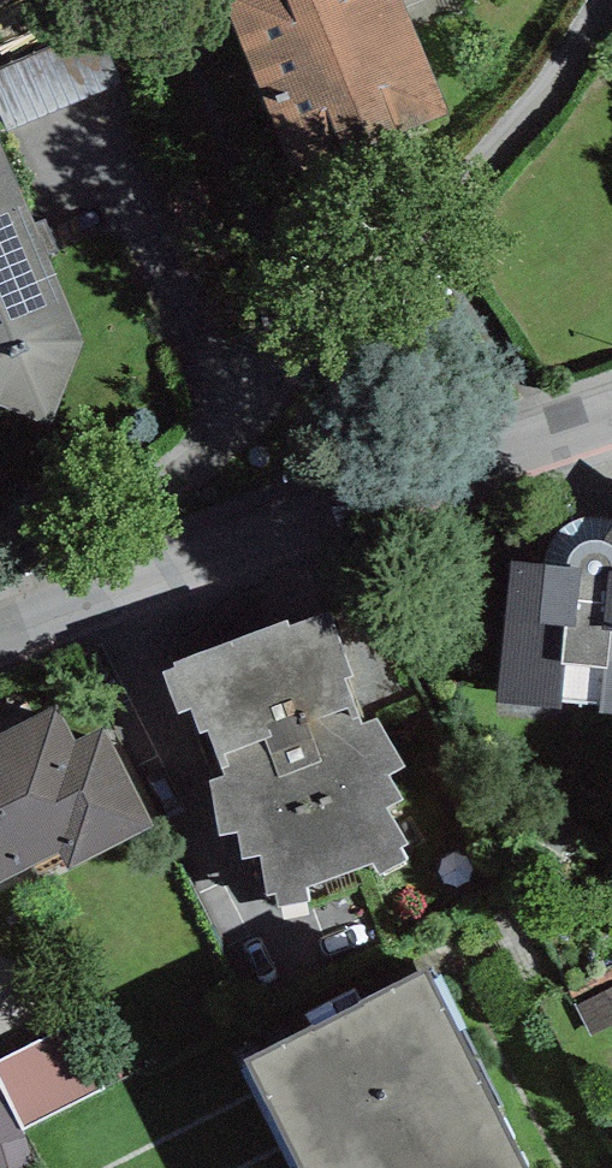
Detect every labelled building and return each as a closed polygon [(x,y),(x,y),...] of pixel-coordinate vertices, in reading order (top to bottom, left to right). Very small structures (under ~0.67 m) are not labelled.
[(402,0),(228,0),(293,168),(445,109),(402,0)] [(0,144),(0,401),(50,419),(83,338),(0,144)] [(510,556),(496,698),(611,709),(611,543),(601,536),(592,536),(584,538),(575,544),(569,552),(568,562),(510,556)] [(288,614),(173,655),(177,662),(164,667),(178,710),(190,704),(200,727),(207,723),(226,771),(210,775),(218,829),(239,825),(241,852),(260,850),(267,888),(277,888),(278,901),(310,895),(309,881),(372,858),(375,874),(407,851),(400,841),(407,837),(387,801),(403,794),(389,769),(404,761),(376,712),(362,719),(345,672),(355,670),(331,606),(290,621),(288,614)] [(0,731),(0,879),(61,848),(68,863),(152,821),(101,723),(72,737),(56,702),(0,731)] [(247,1055),(304,1167),(532,1167),(429,964),(247,1055)] [(76,1023),(0,1059),(0,1087),(20,1129),(107,1088),(76,1023)]
